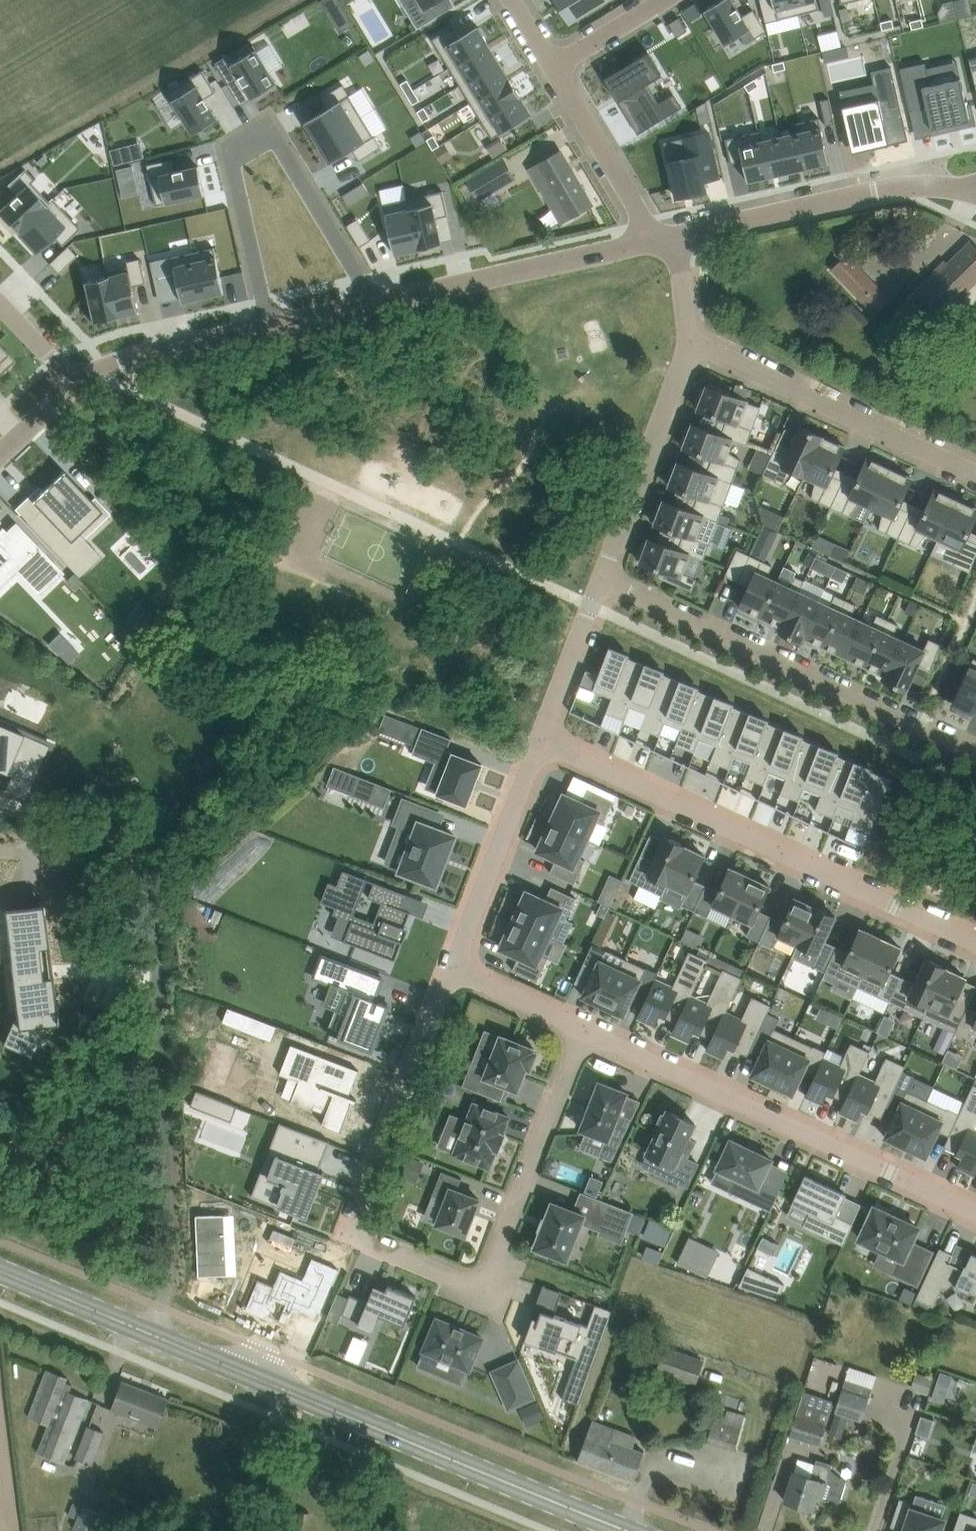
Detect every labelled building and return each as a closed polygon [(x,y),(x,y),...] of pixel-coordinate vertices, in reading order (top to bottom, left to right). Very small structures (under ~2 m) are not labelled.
[(328,11),(341,3),(339,0),(323,0),(322,0),(328,11)] [(404,4),(418,26),(455,4),(453,0),(410,0),(404,4)] [(561,2),(577,28),(614,5),(611,0),(565,0),(561,2)] [(751,29),(757,39),(757,38),(756,37),(767,30),(754,9),(743,15),(734,0),(721,0),(706,9),(726,44),(751,29)] [(766,22),(778,19),(799,14),(796,0),(761,0),(766,22)] [(799,14),(820,9),(818,0),(796,0),(799,14)] [(831,0),(822,0),(826,15),(834,12),(831,0)] [(957,0),(961,16),(972,13),(969,0),(957,0)] [(848,6),(840,8),(843,21),(851,19),(848,6)] [(688,30),(679,16),(669,23),(678,36),(688,30)] [(965,46),(975,43),(975,17),(959,20),(965,46)] [(922,18),(910,21),(912,28),(924,26),(922,18)] [(881,22),(883,29),(895,26),(893,19),(881,22)] [(454,25),(432,38),(439,49),(450,67),(490,43),(478,25),(460,36),(454,25)] [(490,43),(450,67),(460,85),(500,61),(490,43)] [(648,119),(643,122),(644,124),(671,107),(651,74),(667,63),(656,46),(652,49),(649,44),(615,65),(617,70),(612,73),(620,86),(625,83),(648,119)] [(257,48),(232,63),(226,53),(227,55),(216,62),(229,83),(240,77),(253,98),(278,82),(257,48)] [(824,51),(826,60),(837,57),(835,48),(824,51)] [(967,59),(975,94),(975,56),(967,59)] [(775,71),(787,68),(785,60),(773,63),(775,71)] [(900,66),(910,109),(927,105),(932,128),(958,122),(959,126),(975,122),(971,102),(967,103),(961,76),(931,83),(926,60),(900,66)] [(500,61),(460,85),(471,102),(511,78),(500,61)] [(192,76),(168,91),(194,134),(219,118),(206,97),(216,91),(203,69),(193,76),(192,74),(191,74),(192,76)] [(844,107),(855,149),(890,141),(885,121),(904,117),(893,70),(873,75),(879,98),(844,107)] [(402,82),(409,92),(415,88),(409,78),(402,82)] [(511,78),(471,102),(482,120),(521,96),(511,78)] [(746,86),(751,92),(761,86),(757,79),(746,86)] [(328,108),(306,121),(318,142),(362,115),(350,95),(352,94),(352,93),(350,95),(343,84),(322,97),(328,108)] [(415,88),(409,92),(415,103),(422,98),(415,88)] [(521,96),(482,120),(493,138),(532,114),(521,96)] [(835,123),(830,97),(820,100),(826,125),(835,123)] [(712,121),(707,100),(696,106),(701,124),(712,121)] [(426,106),(419,110),(425,120),(432,116),(426,106)] [(362,115),(318,142),(331,163),(353,149),(360,160),(381,147),(375,136),(377,135),(377,134),(375,136),(374,136),(362,115)] [(820,117),(798,122),(800,131),(801,131),(809,167),(830,162),(822,126),(820,117)] [(760,130),(726,138),(731,163),(743,160),(748,181),(769,176),(761,140),(762,140),(760,130)] [(688,157),(669,161),(677,197),(707,190),(705,180),(720,177),(710,131),(684,137),(688,157)] [(800,131),(781,136),(789,171),(809,167),(801,131),(800,131)] [(434,149),(440,145),(434,134),(427,139),(434,149)] [(762,140),(761,140),(769,176),(789,171),(781,136),(762,140)] [(440,145),(434,149),(442,162),(453,155),(445,142),(440,145)] [(127,161),(123,146),(111,149),(115,164),(127,161)] [(546,176),(538,180),(563,222),(593,204),(561,150),(538,163),(546,176)] [(172,159),(148,164),(150,176),(148,177),(150,177),(157,205),(205,194),(199,165),(175,171),(172,159)] [(119,177),(135,173),(133,165),(117,169),(119,177)] [(519,166),(473,192),(484,211),(530,185),(519,166)] [(0,208),(0,215),(16,232),(49,201),(48,201),(31,182),(36,177),(34,179),(25,168),(6,186),(15,195),(0,208)] [(430,193),(407,198),(419,248),(442,243),(442,241),(437,217),(449,215),(443,190),(431,193),(430,193),(429,191),(430,193)] [(49,201),(16,232),(35,253),(53,236),(61,245),(80,228),(72,219),(73,217),(71,219),(52,198),(48,201),(49,201)] [(407,198),(384,204),(395,254),(419,248),(407,198)] [(358,218),(347,225),(360,246),(371,240),(358,218)] [(916,296),(937,317),(975,280),(975,246),(972,242),(949,264),(946,260),(935,271),(938,275),(916,296)] [(67,246),(49,263),(58,273),(76,255),(67,246)] [(215,247),(194,251),(204,297),(225,292),(215,247)] [(194,251),(173,256),(183,301),(204,297),(194,251)] [(876,284),(847,255),(833,269),(862,298),(876,284)] [(129,266),(105,271),(106,276),(107,275),(116,316),(139,311),(134,285),(146,282),(140,258),(128,260),(128,258),(127,258),(129,266)] [(106,276),(83,281),(92,321),(116,316),(107,275),(106,276)] [(16,360),(0,343),(0,374),(16,360)] [(702,388),(696,404),(699,405),(698,409),(727,420),(722,434),(734,439),(747,444),(762,407),(748,401),(748,400),(746,399),(733,394),(724,391),(724,389),(710,382),(709,385),(707,385),(706,389),(702,388)] [(733,394),(746,399),(750,388),(737,383),(733,394)] [(722,434),(693,423),(691,427),(688,426),(682,442),(685,444),(684,447),(713,458),(708,472),(707,473),(733,482),(742,459),(729,451),(734,439),(722,434)] [(805,475),(823,435),(801,425),(787,454),(776,448),(763,474),(783,483),(793,470),(805,475)] [(832,475),(846,446),(823,435),(805,475),(816,480),(812,497),(831,506),(843,480),(832,475)] [(872,507),(891,467),(868,457),(855,486),(843,480),(831,506),(851,515),(861,501),(872,507)] [(708,472),(678,461),(677,465),(673,464),(667,481),(671,482),(669,485),(699,496),(693,511),(719,521),(721,513),(733,482),(707,473),(708,472)] [(900,506),(913,477),(891,467),(872,507),(883,512),(880,529),(899,538),(911,512),(900,506)] [(19,513),(56,553),(79,577),(80,576),(79,574),(89,565),(88,564),(98,555),(94,551),(94,550),(77,533),(89,522),(101,510),(94,503),(91,500),(64,471),(43,490),(41,492),(32,501),(40,509),(28,521),(20,513),(19,513)] [(736,475),(733,482),(740,484),(743,477),(736,475)] [(940,538),(958,498),(936,488),(922,517),(911,512),(899,538),(918,547),(928,533),(940,538)] [(975,519),(975,507),(958,498),(940,538),(951,544),(947,560),(971,571),(975,557),(975,542),(967,538),(975,519)] [(693,511),(686,508),(664,499),(662,504),(659,502),(653,519),(656,520),(655,523),(684,534),(679,549),(690,553),(704,559),(719,521),(693,511)] [(721,513),(719,521),(728,524),(731,516),(721,513)] [(759,537),(773,544),(779,532),(765,525),(759,537)] [(0,535),(0,588),(11,577),(34,600),(59,576),(32,548),(23,558),(1,535),(0,535)] [(679,549),(671,546),(649,538),(648,542),(645,541),(638,557),(642,558),(641,561),(668,572),(666,577),(693,590),(697,578),(683,572),(690,553),(679,549)] [(738,549),(726,575),(738,580),(750,554),(738,549)] [(811,566),(816,556),(816,555),(809,552),(804,563),(811,567),(811,566)] [(740,607),(761,617),(778,580),(768,576),(773,565),(750,554),(738,580),(750,586),(740,607)] [(832,576),(837,565),(836,565),(821,558),(816,555),(816,556),(811,566),(811,567),(832,576)] [(849,571),(837,565),(832,576),(844,582),(849,571)] [(761,617),(782,626),(782,627),(800,590),(800,591),(805,580),(794,575),(789,585),(778,580),(761,617)] [(865,593),(870,581),(858,575),(853,587),(865,593)] [(802,641),(804,637),(804,636),(821,600),(800,591),(800,590),(782,627),(782,626),(780,631),(802,641)] [(831,605),(821,600),(804,636),(804,637),(825,646),(846,599),(836,594),(831,605)] [(825,646),(846,656),(863,620),(852,615),(857,604),(846,599),(825,646)] [(920,604),(911,600),(906,611),(915,615),(920,604)] [(144,606),(129,625),(141,635),(156,616),(144,606)] [(863,620),(846,656),(867,666),(889,619),(878,614),(873,625),(863,620)] [(888,676),(905,640),(894,635),(899,624),(889,619),(867,666),(887,675),(888,676)] [(925,649),(905,640),(888,676),(887,675),(885,680),(907,690),(912,680),(925,686),(931,671),(942,644),(930,638),(925,649)] [(597,682),(594,690),(595,691),(596,690),(612,696),(607,712),(624,718),(624,719),(626,719),(631,706),(645,665),(629,657),(630,654),(610,646),(596,682),(597,682)] [(974,657),(954,701),(951,705),(974,716),(975,711),(975,658),(974,657)] [(645,665),(631,706),(647,713),(641,728),(659,735),(660,736),(665,723),(680,681),(664,673),(665,670),(646,663),(645,665)] [(586,671),(580,687),(590,691),(596,675),(586,671)] [(680,681),(665,723),(682,729),(676,744),(694,751),(695,752),(700,739),(715,697),(699,690),(700,687),(681,679),(680,681)] [(715,697),(700,739),(717,745),(711,761),(729,767),(729,768),(730,768),(735,755),(750,713),(734,706),(735,703),(716,695),(715,697)] [(750,713),(735,755),(752,762),(746,777),(764,784),(765,785),(770,772),(785,730),(769,722),(770,719),(751,712),(750,713)] [(403,740),(416,745),(423,728),(410,723),(403,740)] [(12,775),(5,790),(5,791),(39,806),(39,805),(30,801),(26,799),(44,756),(43,756),(48,745),(0,724),(0,770),(12,775)] [(452,768),(442,794),(471,805),(486,765),(451,752),(456,740),(427,728),(417,755),(452,768)] [(785,730),(770,772),(787,778),(781,793),(799,800),(798,800),(800,801),(805,788),(820,746),(803,739),(805,735),(785,728),(785,730)] [(820,746),(805,788),(822,794),(816,809),(833,816),(833,817),(835,817),(840,804),(855,762),(838,755),(840,752),(820,744),(820,746)] [(855,762),(840,804),(857,811),(851,826),(868,833),(870,834),(891,779),(873,771),(875,768),(855,761),(855,762)] [(385,807),(392,789),(393,788),(357,775),(350,793),(385,807)] [(564,793),(551,821),(587,838),(596,821),(603,824),(614,800),(590,789),(583,802),(564,793)] [(448,854),(456,835),(433,827),(439,812),(404,799),(395,823),(416,831),(401,871),(437,884),(444,866),(445,866),(449,854),(448,854)] [(587,838),(551,821),(549,826),(547,824),(539,840),(542,841),(538,850),(557,859),(551,872),(575,883),(586,860),(579,856),(587,838)] [(641,855),(630,880),(663,895),(669,884),(686,846),(666,836),(654,861),(641,855)] [(686,846),(669,884),(688,892),(682,904),(695,910),(707,885),(694,879),(705,855),(686,846)] [(707,885),(695,910),(708,916),(713,904),(733,913),(751,876),(731,867),(720,891),(707,885)] [(401,938),(411,913),(402,909),(407,895),(375,882),(369,898),(382,903),(374,923),(354,915),(368,880),(344,870),(338,885),(329,882),(321,902),(336,908),(333,915),(352,922),(344,941),(395,961),(402,944),(403,944),(405,939),(401,938)] [(751,876),(733,913),(753,923),(748,935),(752,937),(760,941),(772,916),(759,910),(771,886),(751,876)] [(514,919),(550,936),(559,918),(566,921),(577,897),(545,883),(539,896),(527,891),(514,919)] [(615,895),(603,890),(598,901),(610,906),(615,895)] [(772,916),(760,941),(773,947),(779,935),(799,944),(817,907),(815,906),(815,907),(796,898),(785,922),(772,916)] [(20,1010),(5,1044),(34,1056),(48,1024),(61,1022),(46,903),(7,908),(20,1010)] [(602,903),(597,914),(605,917),(610,906),(602,903)] [(799,944),(793,956),(813,965),(826,971),(837,946),(838,946),(825,940),(836,916),(817,907),(799,944)] [(550,936),(514,919),(501,947),(520,956),(513,969),(538,981),(549,957),(542,954),(550,936)] [(595,940),(603,943),(609,931),(601,927),(595,940)] [(837,946),(826,971),(838,977),(858,987),(864,975),(881,938),(861,928),(850,952),(837,946)] [(760,941),(752,937),(749,943),(757,947),(760,941)] [(864,975),(858,987),(878,996),(891,1002),(903,977),(890,971),(901,947),(881,938),(864,975)] [(596,969),(584,995),(604,1005),(626,959),(593,943),(584,964),(596,969)] [(649,995),(638,1017),(655,1025),(660,1014),(677,1022),(690,995),(692,995),(709,959),(690,951),(673,987),(656,979),(649,995)] [(724,969),(742,977),(746,970),(712,954),(708,963),(723,970),(724,969)] [(323,955),(314,977),(332,984),(325,1002),(337,1007),(336,1010),(327,1032),(332,1034),(331,1035),(338,1038),(339,1037),(372,1049),(390,1005),(375,999),(384,978),(323,955)] [(903,977),(891,1002),(903,1008),(923,1017),(929,1005),(947,967),(927,958),(915,983),(903,977)] [(626,959),(604,1005),(624,1015),(637,989),(649,995),(656,979),(659,973),(646,967),(646,968),(626,959)] [(929,1005),(923,1017),(943,1026),(956,1032),(968,1007),(955,1001),(965,980),(966,977),(947,968),(947,967),(929,1005)] [(677,1022),(672,1033),(690,1041),(695,1030),(712,1038),(725,1011),(727,1012),(742,977),(724,969),(723,970),(708,1003),(692,995),(690,995),(677,1022)] [(788,1001),(791,993),(780,988),(777,996),(788,1001)] [(712,1038),(707,1049),(724,1057),(730,1046),(748,1055),(757,1036),(768,1012),(772,1005),(753,996),(742,1019),(727,1012),(725,1011),(712,1038)] [(817,1016),(837,1023),(841,1014),(820,1007),(817,1016)] [(956,1032),(969,1038),(972,1032),(975,1034),(975,1011),(968,1007),(956,1032)] [(261,1020),(239,1011),(233,1025),(256,1034),(261,1020)] [(761,1056),(752,1075),(773,1084),(790,1047),(795,1037),(775,1028),(780,1017),(768,1012),(757,1036),(768,1041),(761,1056)] [(488,1068),(472,1062),(463,1085),(501,1100),(507,1086),(518,1090),(527,1067),(531,1069),(538,1052),(534,1051),(535,1048),(531,1047),(532,1044),(519,1038),(518,1042),(501,1035),(488,1068)] [(790,1047),(773,1084),(793,1094),(806,1068),(817,1073),(824,1057),(827,1051),(814,1045),(814,1046),(795,1037),(790,1047)] [(817,1073),(806,1095),(823,1103),(828,1093),(845,1100),(858,1073),(860,1074),(871,1051),(852,1042),(841,1065),(824,1057),(817,1073)] [(298,1046),(286,1076),(305,1083),(297,1104),(319,1112),(321,1106),(334,1111),(328,1127),(347,1134),(359,1103),(362,1104),(363,1101),(354,1098),(357,1089),(359,1089),(365,1072),(298,1046)] [(845,1100),(840,1111),(858,1119),(863,1109),(869,1111),(882,1117),(887,1106),(894,1090),(904,1070),(906,1065),(887,1057),(876,1081),(860,1074),(858,1073),(845,1100)] [(898,1111),(886,1137),(906,1147),(924,1108),(928,1100),(909,1091),(916,1076),(904,1070),(894,1090),(887,1106),(898,1111)] [(620,1113),(627,1095),(628,1092),(600,1081),(593,1099),(588,1111),(581,1129),(606,1138),(599,1155),(613,1160),(633,1118),(620,1113)] [(945,1147),(963,1155),(958,1166),(975,1175),(975,1174),(975,1128),(975,1084),(974,1083),(960,1114),(950,1135),(945,1147)] [(196,1111),(216,1119),(221,1105),(239,1112),(238,1114),(239,1115),(240,1111),(202,1096),(196,1111)] [(924,1108),(906,1147),(927,1156),(939,1130),(950,1135),(960,1114),(949,1108),(948,1109),(928,1100),(924,1108)] [(462,1134),(455,1151),(454,1153),(490,1167),(496,1150),(499,1151),(505,1134),(503,1133),(510,1116),(474,1102),(472,1108),(472,1107),(466,1121),(452,1115),(447,1129),(462,1134)] [(696,1140),(689,1137),(696,1123),(668,1110),(666,1114),(663,1113),(655,1130),(658,1131),(648,1153),(669,1163),(663,1175),(688,1186),(699,1163),(687,1158),(696,1140)] [(280,1122),(268,1153),(273,1155),(278,1157),(270,1177),(285,1183),(282,1188),(285,1189),(280,1202),(284,1204),(283,1207),(302,1214),(303,1211),(308,1213),(310,1207),(311,1208),(314,1199),(313,1199),(315,1195),(319,1186),(318,1186),(319,1183),(314,1181),(315,1180),(314,1180),(316,1173),(317,1173),(319,1170),(318,1169),(320,1162),(321,1163),(324,1155),(323,1154),(327,1144),(329,1145),(330,1141),(280,1122)] [(762,1181),(771,1162),(772,1159),(731,1140),(718,1168),(737,1177),(730,1191),(771,1210),(781,1190),(762,1181)] [(425,1161),(411,1156),(410,1155),(402,1176),(403,1176),(417,1181),(425,1161)] [(433,1195),(446,1200),(437,1223),(466,1235),(475,1211),(475,1212),(476,1210),(475,1210),(478,1204),(478,1205),(479,1203),(478,1203),(480,1199),(458,1190),(462,1178),(442,1171),(433,1195)] [(591,1174),(585,1189),(598,1194),(603,1179),(591,1174)] [(845,1197),(804,1178),(791,1207),(809,1215),(802,1229),(842,1248),(852,1227),(835,1219),(845,1197)] [(593,1218),(626,1231),(634,1212),(601,1199),(593,1218)] [(586,1214),(574,1210),(552,1201),(546,1218),(544,1218),(543,1220),(545,1220),(542,1227),(541,1227),(540,1229),(541,1229),(535,1247),(539,1248),(538,1251),(549,1256),(550,1253),(568,1260),(586,1214)] [(902,1258),(895,1273),(918,1284),(933,1251),(912,1242),(919,1227),(901,1219),(902,1219),(892,1214),(892,1215),(875,1207),(860,1238),(902,1258)] [(634,1212),(628,1228),(640,1233),(646,1217),(634,1212)] [(645,1233),(667,1242),(673,1227),(650,1218),(645,1233)] [(779,1244),(763,1236),(758,1247),(774,1255),(779,1244)] [(973,1253),(967,1264),(966,1264),(964,1268),(951,1262),(954,1254),(940,1247),(917,1298),(934,1306),(943,1286),(945,1287),(951,1285),(952,1283),(975,1295),(975,1254),(973,1253)] [(707,1275),(713,1263),(685,1250),(679,1262),(707,1275)] [(245,1309),(267,1319),(268,1315),(287,1323),(288,1318),(291,1319),(295,1308),(319,1318),(340,1268),(312,1256),(303,1278),(281,1269),(274,1285),(258,1279),(245,1309)] [(749,1267),(740,1285),(779,1298),(785,1284),(749,1267)] [(338,1293),(327,1318),(339,1323),(342,1314),(360,1321),(358,1325),(374,1331),(381,1315),(392,1319),(403,1324),(405,1325),(417,1296),(389,1285),(388,1286),(387,1289),(375,1284),(368,1302),(351,1294),(349,1297),(344,1295),(338,1293)] [(912,1303),(917,1292),(906,1287),(900,1298),(912,1303)] [(577,1358),(562,1398),(580,1405),(613,1312),(596,1306),(589,1326),(542,1309),(538,1321),(533,1319),(525,1339),(577,1358)] [(419,1366),(433,1372),(440,1357),(453,1362),(447,1377),(462,1384),(468,1369),(470,1370),(483,1338),(465,1330),(466,1329),(456,1325),(456,1326),(437,1318),(424,1350),(425,1351),(419,1366)] [(704,1360),(665,1346),(655,1372),(695,1386),(704,1360)] [(647,1348),(645,1358),(655,1360),(657,1350),(647,1348)] [(493,1371),(509,1408),(535,1397),(519,1360),(493,1371)] [(48,1369),(41,1388),(29,1416),(49,1424),(38,1452),(65,1462),(89,1399),(70,1391),(73,1385),(66,1382),(68,1377),(48,1369)] [(937,1384),(949,1388),(954,1375),(941,1371),(937,1384)] [(917,1391),(928,1395),(934,1378),(922,1374),(917,1391)] [(869,1398),(872,1387),(846,1378),(842,1387),(834,1412),(861,1421),(869,1398)] [(158,1427),(161,1417),(169,1399),(124,1381),(117,1400),(114,1408),(158,1427)] [(820,1446),(832,1409),(834,1401),(803,1391),(789,1436),(820,1446)] [(538,1401),(521,1408),(529,1425),(545,1418),(538,1401)] [(741,1430),(745,1414),(717,1406),(708,1442),(736,1449),(741,1430)] [(917,1432),(930,1437),(935,1420),(923,1416),(917,1432)] [(634,1481),(645,1451),(612,1439),(616,1429),(593,1420),(578,1460),(634,1481)] [(92,1465),(105,1432),(86,1425),(76,1451),(78,1451),(75,1458),(92,1465)] [(813,1477),(795,1471),(786,1501),(813,1509),(817,1495),(835,1500),(840,1483),(840,1482),(839,1481),(839,1479),(837,1478),(829,1476),(833,1464),(818,1459),(817,1464),(813,1477)] [(904,1530),(941,1530),(945,1518),(913,1508),(914,1503),(901,1498),(892,1526),(904,1530)] [(82,1505),(74,1502),(69,1515),(77,1518),(74,1528),(82,1530),(99,1530),(106,1514),(82,1505)] [(310,1512),(301,1511),(300,1524),(309,1525),(310,1512)] [(954,1530),(975,1530),(975,1529),(975,1528),(975,1516),(961,1511),(954,1530)]
